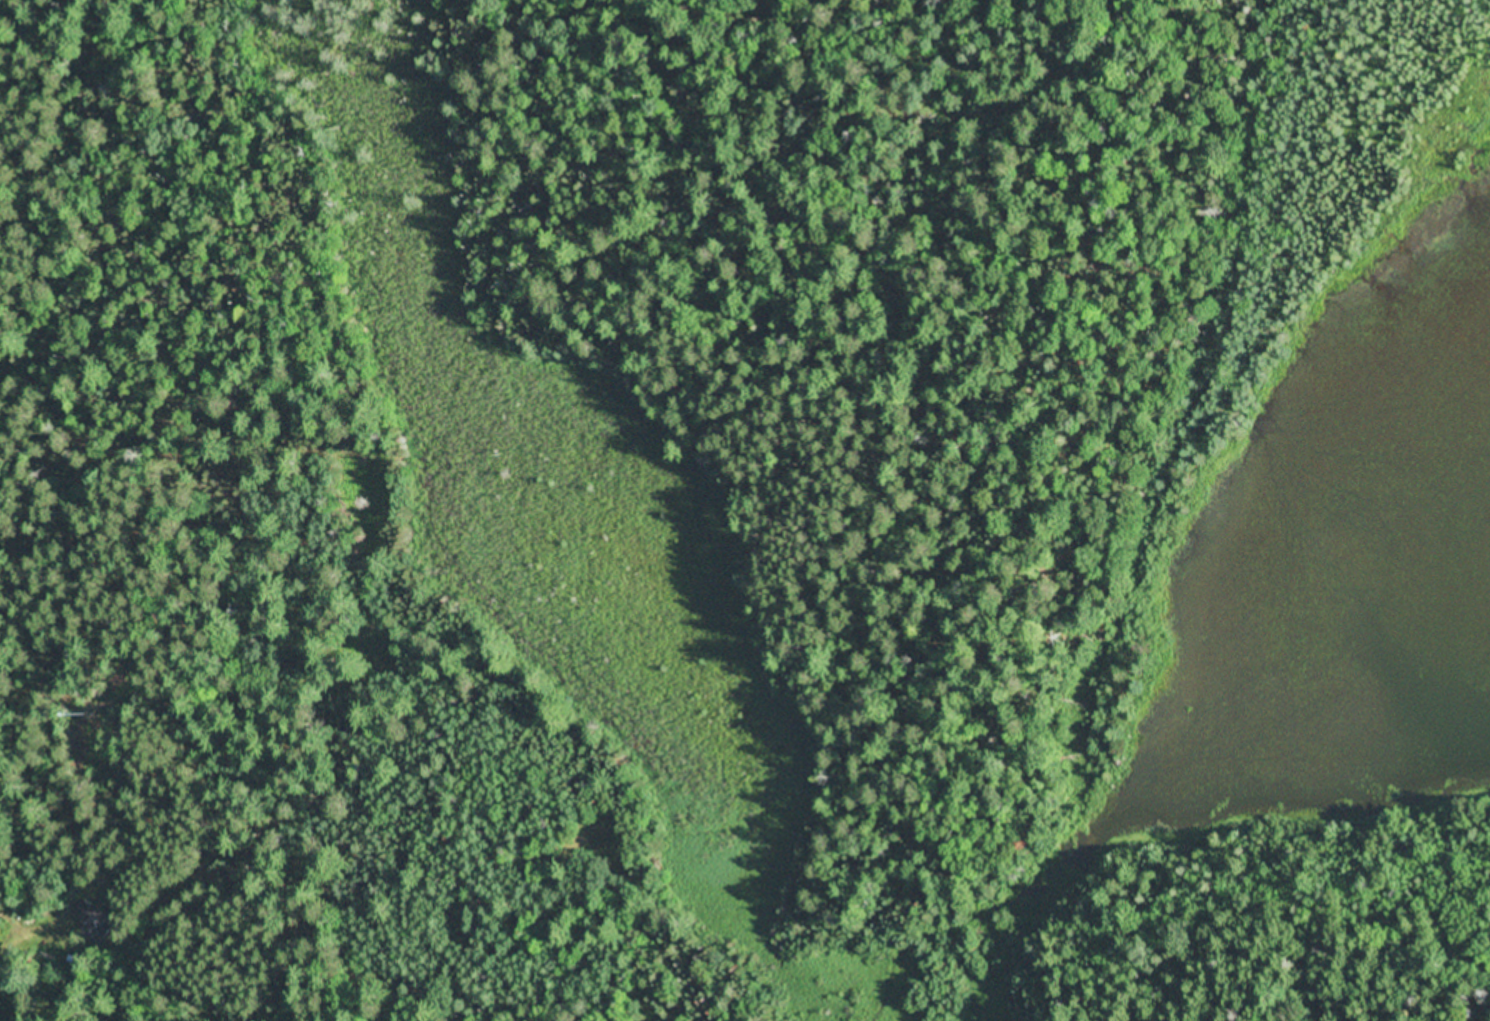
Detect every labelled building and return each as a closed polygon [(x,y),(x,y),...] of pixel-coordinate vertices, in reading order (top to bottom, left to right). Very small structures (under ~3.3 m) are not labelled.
[(82,924),(77,933),(92,943),(107,918),(80,902),(71,917),(82,924)]
